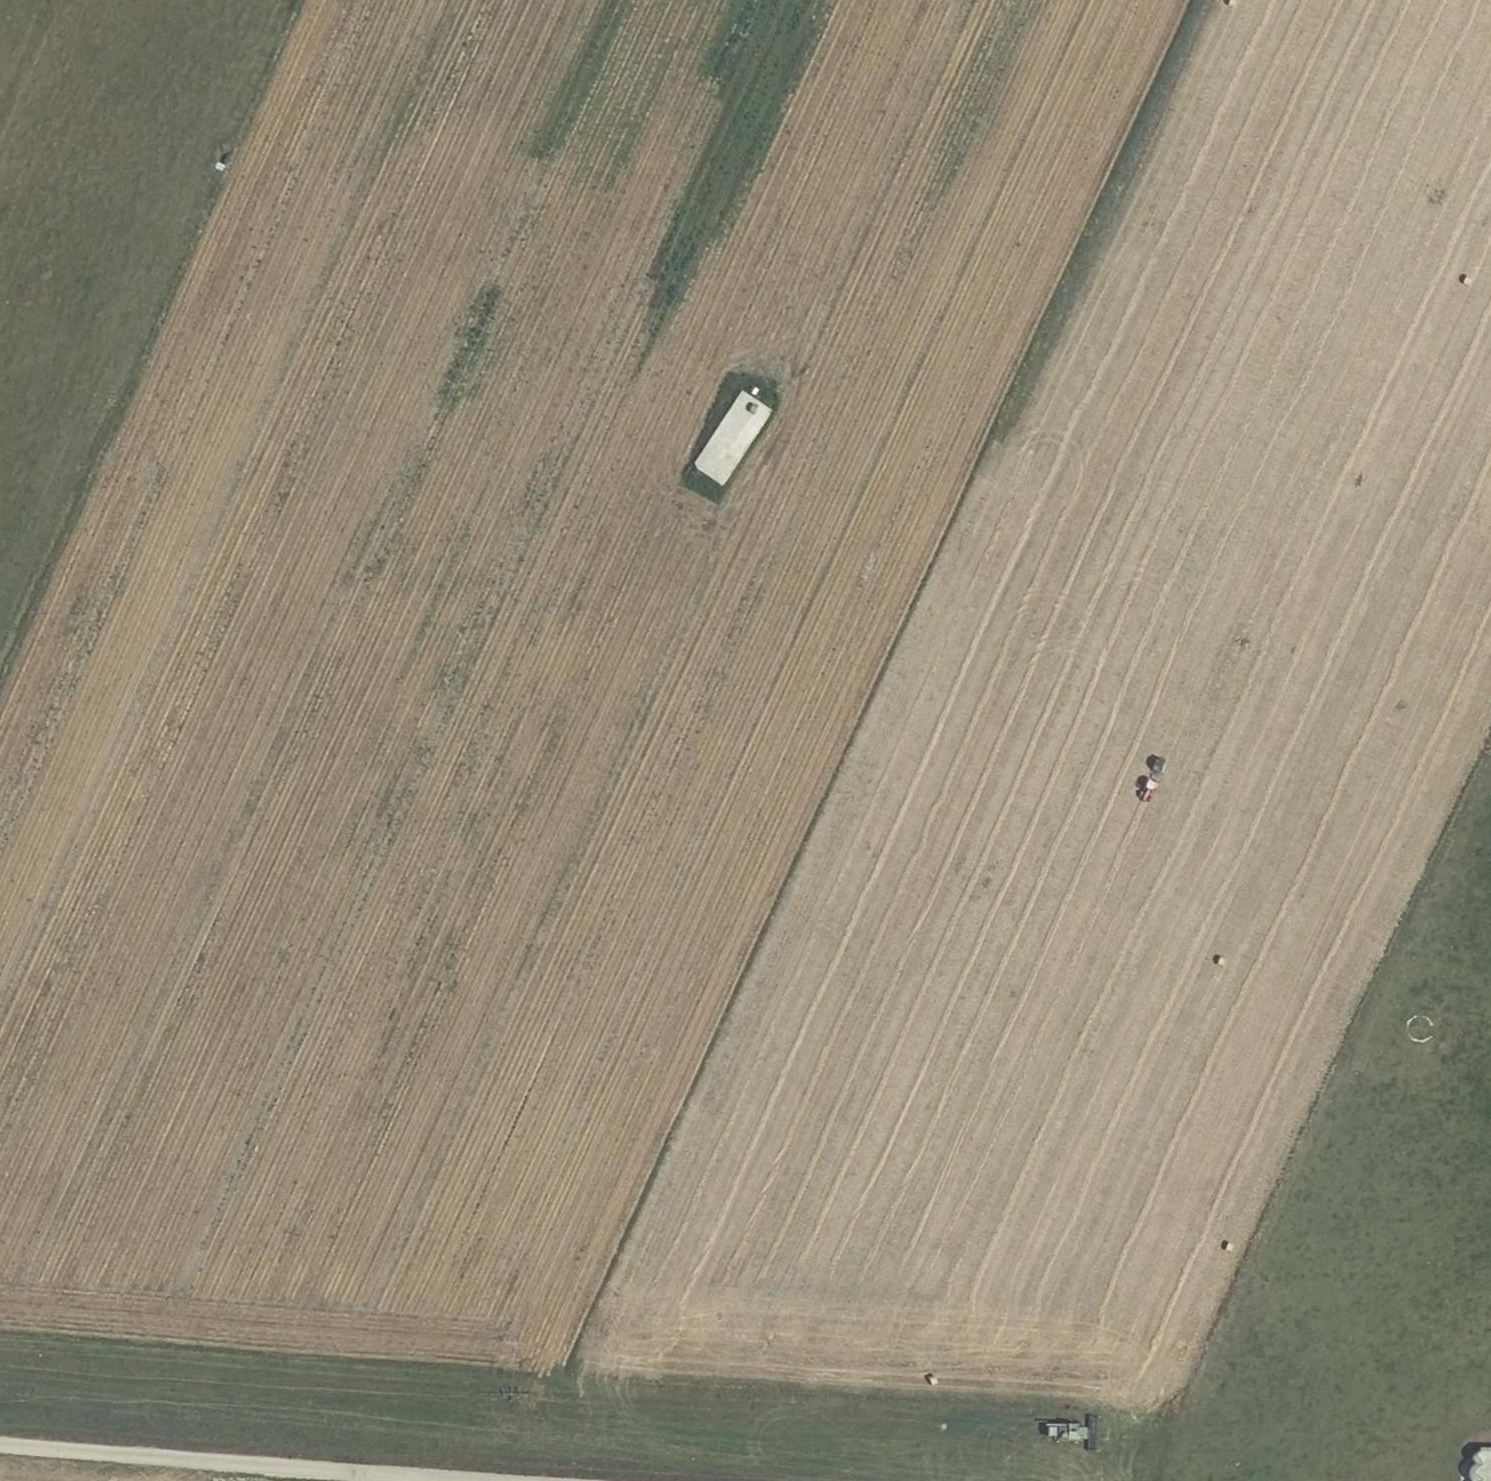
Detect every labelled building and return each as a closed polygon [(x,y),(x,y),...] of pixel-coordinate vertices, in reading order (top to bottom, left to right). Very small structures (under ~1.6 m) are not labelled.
[(770,411),(741,392),(692,468),(721,487),(770,411)] [(1471,1459),(1463,1463),(1472,1471),(1463,1474),(1462,1480),(1490,1480),(1490,1460),(1471,1459)]
